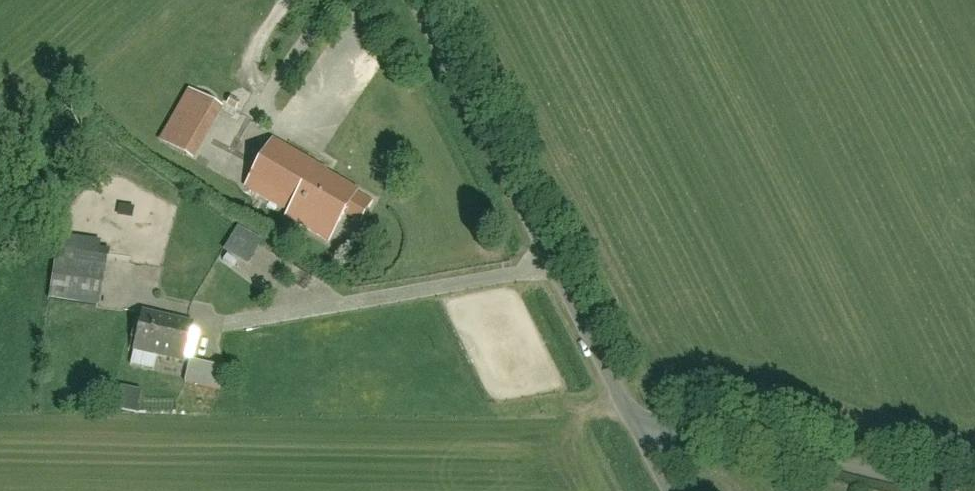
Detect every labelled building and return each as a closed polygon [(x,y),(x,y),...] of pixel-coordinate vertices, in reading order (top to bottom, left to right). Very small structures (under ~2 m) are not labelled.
[(160,140),(193,158),(221,106),(188,88),(160,140)] [(226,103),(236,108),(239,102),(229,97),(226,103)] [(364,195),(275,141),(259,167),(244,193),(332,247),(350,217),(364,226),(375,208),(361,199),(364,195)] [(58,254),(51,303),(109,311),(117,263),(58,254)] [(144,321),(138,359),(190,367),(195,329),(144,321)] [(193,366),(188,389),(223,397),(228,374),(193,366)]
